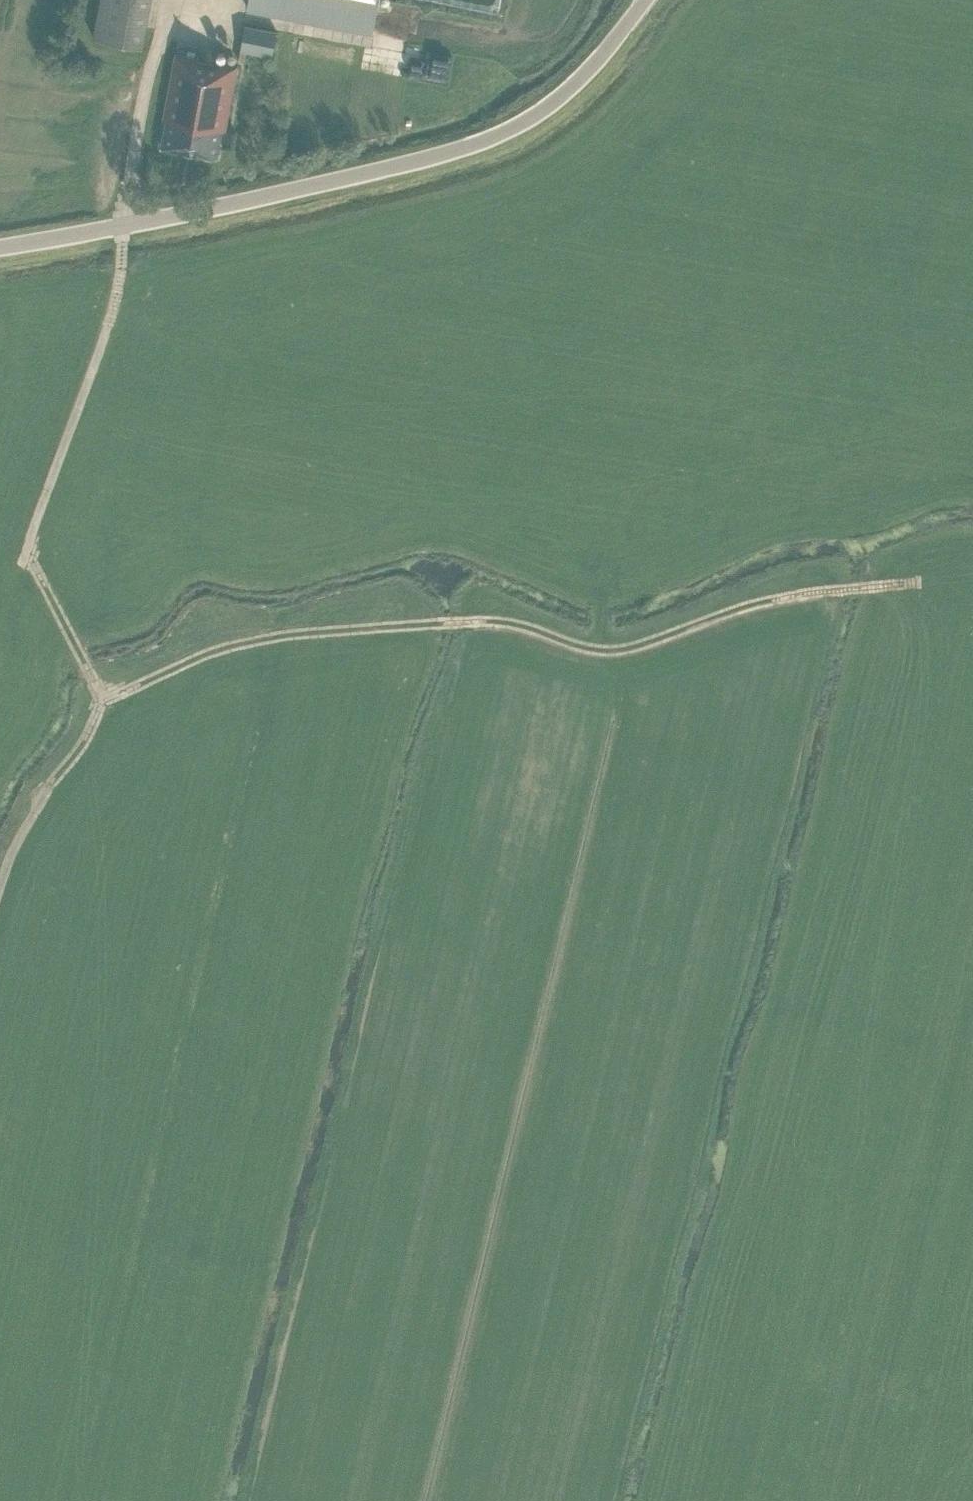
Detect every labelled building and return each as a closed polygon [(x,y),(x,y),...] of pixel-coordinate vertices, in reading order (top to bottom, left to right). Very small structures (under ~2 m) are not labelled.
[(93,37),(141,46),(150,0),(99,0),(93,37)] [(371,32),(378,0),(250,0),(248,9),(371,32)] [(240,48),(272,55),(276,31),(245,25),(240,48)] [(222,129),(226,129),(238,64),(175,52),(163,117),(166,118),(161,146),(217,156),(222,129)]
